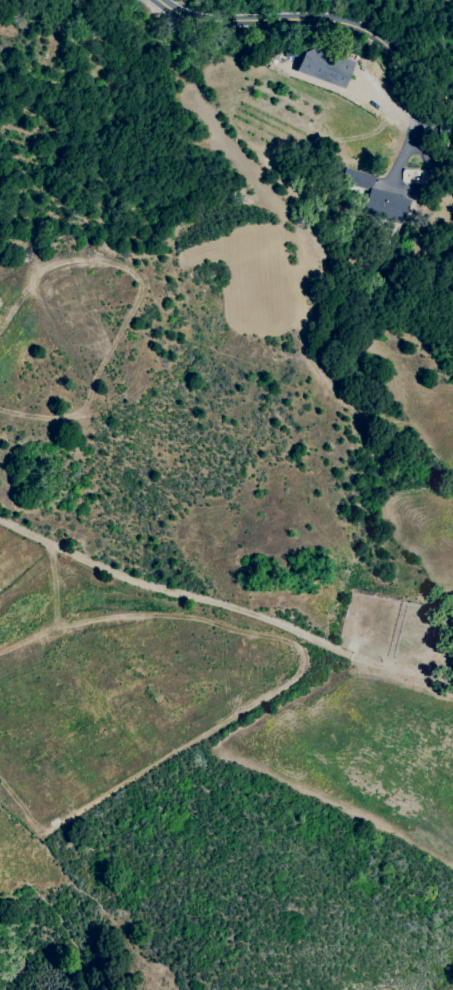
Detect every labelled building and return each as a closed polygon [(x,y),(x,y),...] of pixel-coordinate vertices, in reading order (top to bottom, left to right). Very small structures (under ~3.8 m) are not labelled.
[(294,71),(342,88),(351,62),(303,45),(294,71)]
